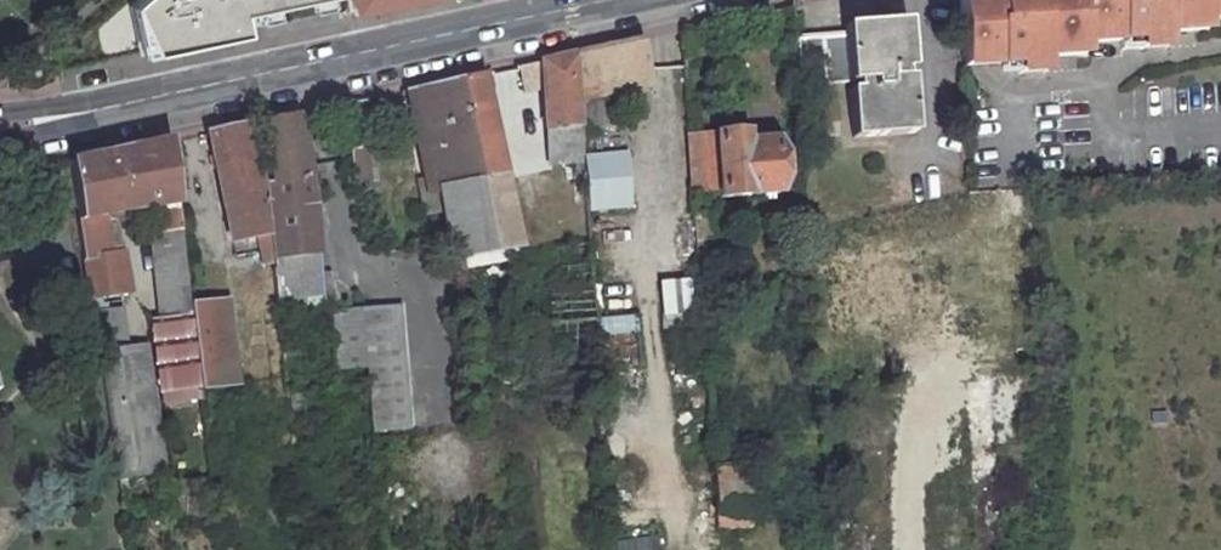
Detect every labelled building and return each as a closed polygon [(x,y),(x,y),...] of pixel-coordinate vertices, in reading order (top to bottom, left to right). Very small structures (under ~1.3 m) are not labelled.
[(129,0),(140,53),(245,32),(240,12),(296,0),(129,0)] [(348,10),(376,4),(376,1),(379,0),(346,0),(348,10)] [(961,79),(997,75),(989,68),(986,0),(956,0),(961,79)] [(1082,56),(1116,53),(1113,0),(986,0),(989,68),(997,75),(1011,74),(1040,71),(1040,67),(1083,64),(1082,56)] [(1116,53),(1117,63),(1138,61),(1137,51),(1161,48),(1161,44),(1203,40),(1202,29),(1220,26),(1220,0),(1113,0),(1116,53)] [(844,43),(795,47),(799,94),(846,91),(850,145),(912,140),(906,29),(870,32),(843,34),(844,43)] [(606,48),(573,55),(576,99),(649,81),(646,68),(640,41),(606,48)] [(1161,48),(1137,51),(1138,61),(1162,58),(1161,48)] [(557,59),(537,63),(542,133),(578,130),(576,99),(573,55),(557,59)] [(537,63),(517,67),(521,92),(539,90),(537,63)] [(460,189),(435,193),(451,262),(484,254),(518,248),(479,76),(458,80),(439,84),(460,189)] [(420,88),(406,92),(421,158),(428,189),(434,188),(435,193),(460,189),(439,84),(420,88)] [(294,116),(259,122),(273,184),(260,187),(265,239),(267,261),(311,256),(316,256),(308,178),(294,116)] [(245,125),(260,187),(273,184),(259,122),(245,125)] [(221,130),(205,133),(232,243),(257,240),(265,239),(260,187),(245,125),(221,130)] [(744,137),(686,142),(690,194),(716,191),(717,201),(775,196),(770,145),(744,147),(744,137)] [(163,313),(150,314),(160,388),(198,383),(195,363),(189,305),(170,140),(146,145),(91,155),(68,160),(88,296),(127,290),(119,245),(109,247),(105,220),(154,212),(157,234),(151,235),(153,245),(146,246),(153,288),(160,288),(163,313)] [(349,152),(357,192),(381,188),(373,147),(349,152)] [(588,213),(633,211),(630,153),(585,155),(588,213)] [(265,239),(257,240),(260,273),(269,272),(267,261),(265,239)] [(518,248),(484,254),(486,283),(524,274),(518,248)] [(484,254),(469,258),(471,287),(486,283),(484,254)] [(311,256),(267,261),(269,272),(273,313),(316,308),(311,256)] [(469,258),(451,262),(458,290),(471,287),(469,258)] [(690,281),(660,282),(662,321),(692,319),(690,281)] [(227,301),(189,305),(195,363),(233,358),(227,301)] [(118,305),(90,310),(96,353),(125,349),(118,305)] [(396,306),(359,308),(363,366),(368,424),(404,421),(396,306)] [(359,308),(329,311),(333,369),(363,366),(359,308)] [(639,334),(638,317),(603,320),(604,337),(639,334)] [(125,349),(96,353),(103,396),(148,390),(142,346),(125,349)] [(233,358),(195,363),(198,383),(235,378),(233,358)] [(235,378),(198,383),(198,390),(236,386),(235,378)] [(148,390),(103,396),(115,476),(161,469),(148,390)] [(742,467),(712,469),(717,531),(747,530),(742,467)] [(657,538),(614,540),(615,549),(658,549),(657,538)]
